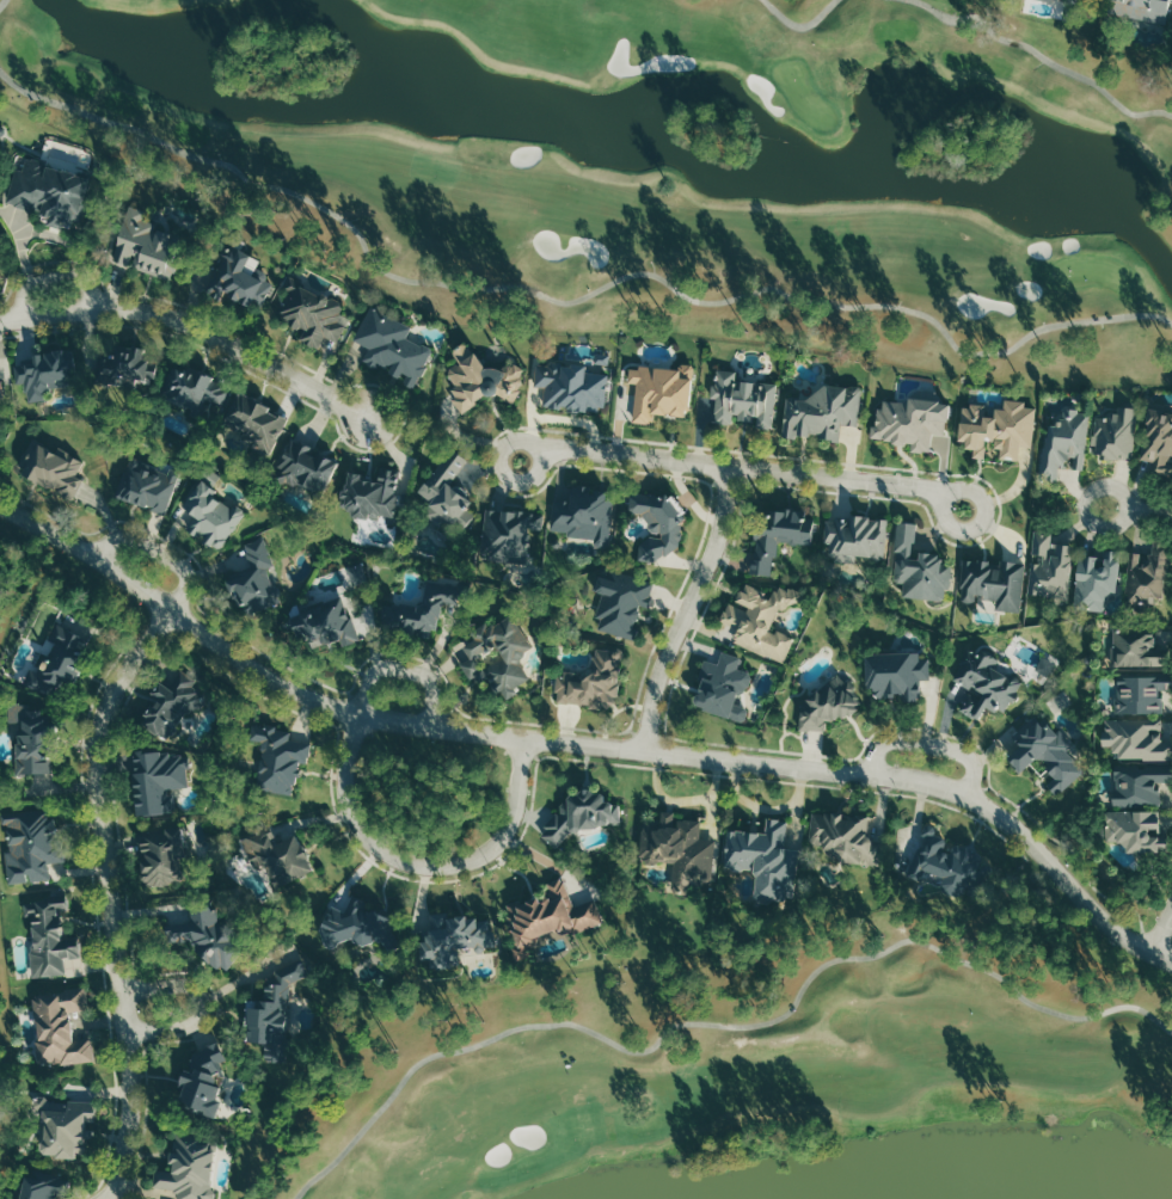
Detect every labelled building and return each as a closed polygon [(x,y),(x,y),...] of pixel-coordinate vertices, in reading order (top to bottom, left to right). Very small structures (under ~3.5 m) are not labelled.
[(1111,12),(1113,0),(1169,0),(1165,23),(1111,12)] [(5,209),(73,226),(85,176),(24,162),(22,171),(14,169),(5,209)] [(144,210),(126,206),(111,262),(158,275),(161,263),(166,264),(175,231),(140,222),(144,210)] [(275,279),(252,270),(251,274),(243,270),(249,256),(226,246),(209,283),(230,292),(227,298),(260,312),(275,279)] [(338,342),(347,318),(340,315),(345,303),(289,280),(274,315),(305,328),(299,341),(318,348),(323,336),(338,342)] [(355,341),(368,346),(363,361),(407,377),(405,384),(416,388),(430,347),(405,338),(410,324),(367,308),(355,341)] [(449,345),(458,359),(447,367),(459,394),(452,400),(459,412),(492,394),(515,401),(524,373),(505,363),(487,365),(473,350),(465,337),(449,345)] [(153,359),(139,358),(139,347),(114,346),(114,355),(100,354),(99,384),(151,386),(153,359)] [(69,351),(20,357),(23,374),(16,374),(17,384),(24,383),(27,403),(45,400),(43,390),(73,386),(69,351)] [(536,361),(534,388),(544,386),(541,408),(605,412),(607,363),(536,361)] [(742,365),(712,363),(711,394),(716,394),(716,425),(732,424),(732,416),(755,419),(754,428),(773,428),(775,383),(740,379),(742,365)] [(169,365),(161,396),(219,411),(227,381),(169,365)] [(627,368),(628,388),(638,391),(636,425),(650,424),(654,408),(691,413),(694,373),(627,368)] [(792,400),(787,438),(837,442),(841,424),(857,423),(861,388),(821,385),(811,402),(792,400)] [(271,451),(288,416),(238,392),(221,427),(271,451)] [(880,406),(878,434),(913,436),(912,449),(931,448),(933,431),(951,432),(951,394),(908,393),(904,407),(880,406)] [(984,412),(965,407),(963,442),(978,442),(977,456),(984,455),(988,439),(996,437),(996,459),(1017,462),(1017,447),(1029,445),(1033,400),(1006,398),(1005,414),(984,412)] [(1134,406),(1118,405),(1117,415),(1095,414),(1093,452),(1103,453),(1103,458),(1131,459),(1134,406)] [(1149,408),(1140,459),(1155,461),(1153,471),(1169,474),(1171,458),(1171,412),(1149,408)] [(1084,469),(1087,410),(1063,409),(1062,421),(1045,420),(1042,479),(1057,480),(1058,467),(1063,467),(1064,457),(1073,458),(1072,468),(1084,469)] [(82,459),(55,448),(54,450),(32,442),(24,463),(28,464),(23,477),(75,497),(82,479),(75,476),(82,459)] [(333,452),(290,443),(288,451),(282,450),(278,468),(280,468),(278,480),(325,490),(333,452)] [(467,496),(477,510),(465,529),(450,516),(441,528),(429,509),(440,500),(424,484),(455,448),(462,465),(450,478),(467,496)] [(163,513),(178,471),(168,468),(165,475),(129,462),(117,496),(163,513)] [(344,471),(337,506),(348,508),(347,513),(378,518),(379,514),(392,516),(400,470),(375,465),(373,476),(344,471)] [(244,513),(215,495),(218,490),(210,485),(217,473),(206,467),(181,507),(197,517),(188,531),(219,551),(244,513)] [(550,500),(544,530),(591,534),(591,543),(613,546),(618,491),(575,485),(570,500),(550,500)] [(628,496),(627,519),(646,519),(658,534),(645,540),(644,553),(661,554),(674,547),(682,509),(663,492),(628,496)] [(748,515),(745,539),(754,540),(751,567),(774,570),(777,545),(806,548),(810,506),(768,502),(767,517),(748,515)] [(487,508),(480,551),(530,558),(539,516),(487,508)] [(822,510),(820,552),(828,553),(828,560),(859,562),(860,547),(878,548),(878,560),(889,560),(890,549),(892,515),(822,510)] [(896,524),(896,548),(903,548),(900,580),(908,580),(906,601),(941,604),(943,590),(951,590),(951,562),(939,564),(939,549),(919,548),(918,524),(896,524)] [(1072,544),(1051,543),(1051,532),(1033,531),(1031,595),(1070,596),(1072,544)] [(245,614),(282,601),(259,539),(244,544),(252,567),(222,577),(227,591),(235,588),(245,614)] [(1128,552),(1126,602),(1164,603),(1167,547),(1155,546),(1154,553),(1128,552)] [(1116,590),(1116,549),(1108,549),(1108,555),(1076,554),(1075,602),(1087,602),(1087,611),(1104,611),(1105,590),(1116,590)] [(964,553),(961,605),(981,607),(982,589),(1006,591),(1005,607),(1017,610),(1020,558),(964,553)] [(597,572),(593,586),(605,592),(596,620),(637,633),(642,613),(650,614),(655,589),(597,572)] [(747,590),(742,605),(728,601),(722,616),(743,625),(737,640),(779,654),(786,632),(772,627),(777,614),(783,616),(786,607),(803,613),(810,594),(778,583),(772,600),(747,590)] [(397,603),(397,634),(438,634),(438,594),(425,594),(425,603),(397,603)] [(339,637),(343,645),(359,639),(341,595),(294,614),(308,650),(339,637)] [(530,647),(512,616),(503,617),(495,622),(479,624),(469,630),(471,638),(455,646),(461,657),(463,670),(470,682),(488,679),(495,692),(501,691),(505,698),(515,693),(514,686),(528,678),(516,655),(530,647)] [(84,638),(57,623),(46,642),(52,645),(45,657),(40,655),(24,686),(47,698),(57,677),(68,683),(76,668),(70,665),(84,638)] [(1166,665),(1165,651),(1154,651),(1154,629),(1113,629),(1113,665),(1166,665)] [(557,672),(554,700),(618,705),(624,642),(593,640),(591,657),(578,671),(557,672)] [(722,648),(716,666),(706,663),(695,695),(753,715),(761,690),(749,687),(759,662),(722,648)] [(962,648),(952,674),(967,682),(956,702),(978,719),(990,703),(999,711),(1019,680),(962,648)] [(867,656),(869,695),(919,693),(918,676),(926,674),(927,650),(867,656)] [(153,698),(137,715),(163,740),(203,699),(189,685),(194,680),(182,669),(165,686),(158,679),(146,692),(153,698)] [(833,674),(806,690),(800,730),(824,732),(824,720),(855,706),(833,674)] [(1161,712),(1161,689),(1170,689),(1169,676),(1117,676),(1117,712),(1161,712)] [(45,773),(45,758),(35,758),(35,703),(6,704),(6,723),(14,723),(14,773),(45,773)] [(727,717),(743,721),(747,707),(731,703),(727,717)] [(1084,771),(1066,750),(1073,744),(1062,731),(1055,737),(1038,717),(1013,739),(1019,746),(1005,757),(1018,772),(1036,756),(1055,778),(1047,785),(1056,796),(1084,771)] [(1169,758),(1169,741),(1161,741),(1161,718),(1102,720),(1103,746),(1114,746),(1115,759),(1169,758)] [(309,743),(289,740),(291,730),(252,723),(249,739),(263,741),(254,787),(291,794),(297,761),(306,762),(309,743)] [(133,814),(175,811),(173,789),(189,788),(186,750),(128,754),(133,814)] [(1114,806),(1159,805),(1158,782),(1171,781),(1170,766),(1113,767),(1114,806)] [(621,827),(618,802),(602,804),(600,788),(559,793),(562,816),(541,818),(543,836),(621,827)] [(713,839),(698,839),(699,820),(672,818),(673,811),(659,810),(658,823),(649,822),(647,862),(671,863),(670,887),(686,888),(686,881),(711,882),(713,839)] [(1122,848),(1159,849),(1159,811),(1104,810),(1104,841),(1122,842),(1122,848)] [(7,883),(49,878),(47,863),(65,861),(63,844),(57,845),(54,818),(44,819),(43,811),(3,815),(7,850),(3,850),(7,883)] [(809,812),(810,846),(835,845),(835,864),(880,863),(880,840),(866,840),(866,817),(840,818),(840,811),(809,812)] [(876,816),(867,816),(867,838),(875,838),(876,816)] [(750,897),(783,900),(784,886),(794,887),(796,851),(784,850),(786,819),(765,818),(764,832),(726,829),(723,867),(752,869),(750,897)] [(176,883),(175,855),(179,854),(177,827),(137,829),(140,885),(176,883)] [(240,839),(255,870),(265,865),(275,886),(311,869),(294,831),(271,842),(264,828),(240,839)] [(908,873),(960,898),(981,854),(951,839),(927,828),(922,837),(925,838),(908,873)] [(507,904),(509,931),(515,947),(511,948),(515,959),(531,958),(530,945),(537,942),(537,934),(541,933),(586,928),(601,922),(594,904),(573,906),(561,877),(545,883),(546,891),(521,901),(514,901),(507,904)] [(32,977),(64,975),(62,958),(78,957),(76,934),(61,936),(59,912),(67,912),(66,894),(25,897),(32,977)] [(169,945),(187,942),(191,966),(230,959),(221,903),(189,908),(191,921),(166,926),(169,945)] [(497,945),(493,919),(477,922),(475,912),(442,918),(441,911),(430,913),(432,927),(423,929),(425,939),(417,940),(420,959),(431,958),(433,969),(460,964),(458,952),(497,945)] [(245,1043),(281,1043),(281,1015),(290,1015),(289,980),(305,980),(305,965),(275,965),(276,983),(263,983),(263,1001),(245,1001),(245,1043)] [(31,995),(41,1066),(94,1058),(91,1041),(71,1044),(67,1012),(88,1009),(84,987),(31,995)] [(199,1041),(190,1072),(182,1069),(172,1103),(213,1116),(218,1101),(210,1099),(219,1071),(216,1071),(223,1049),(199,1041)] [(38,1153),(53,1155),(52,1158),(79,1161),(83,1120),(95,1121),(96,1102),(66,1100),(66,1101),(37,1098),(36,1111),(42,1112),(38,1153)] [(216,1137),(173,1130),(167,1171),(154,1169),(151,1187),(177,1191),(176,1195),(199,1198),(206,1198),(216,1137)] [(19,1174),(15,1198),(54,1198),(57,1179),(19,1174)]
